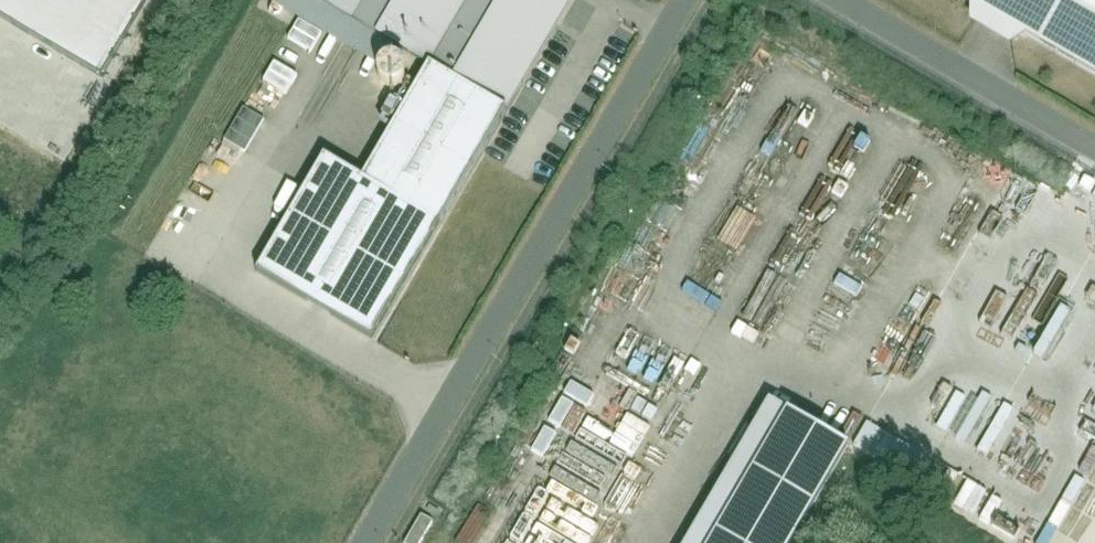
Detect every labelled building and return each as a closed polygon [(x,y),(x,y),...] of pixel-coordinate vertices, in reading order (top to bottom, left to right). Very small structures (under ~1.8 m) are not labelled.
[(575,0),(310,0),(430,70),(363,183),(324,161),(256,278),(373,346),(575,0)] [(1094,86),(1094,0),(949,0),(1094,86)] [(267,80),(290,94),(302,76),(278,61),(267,80)] [(243,107),(229,142),(252,151),(266,116),(243,107)] [(677,542),(777,542),(834,445),(760,402),(677,542)] [(438,522),(425,514),(407,542),(425,542),(438,522)]
